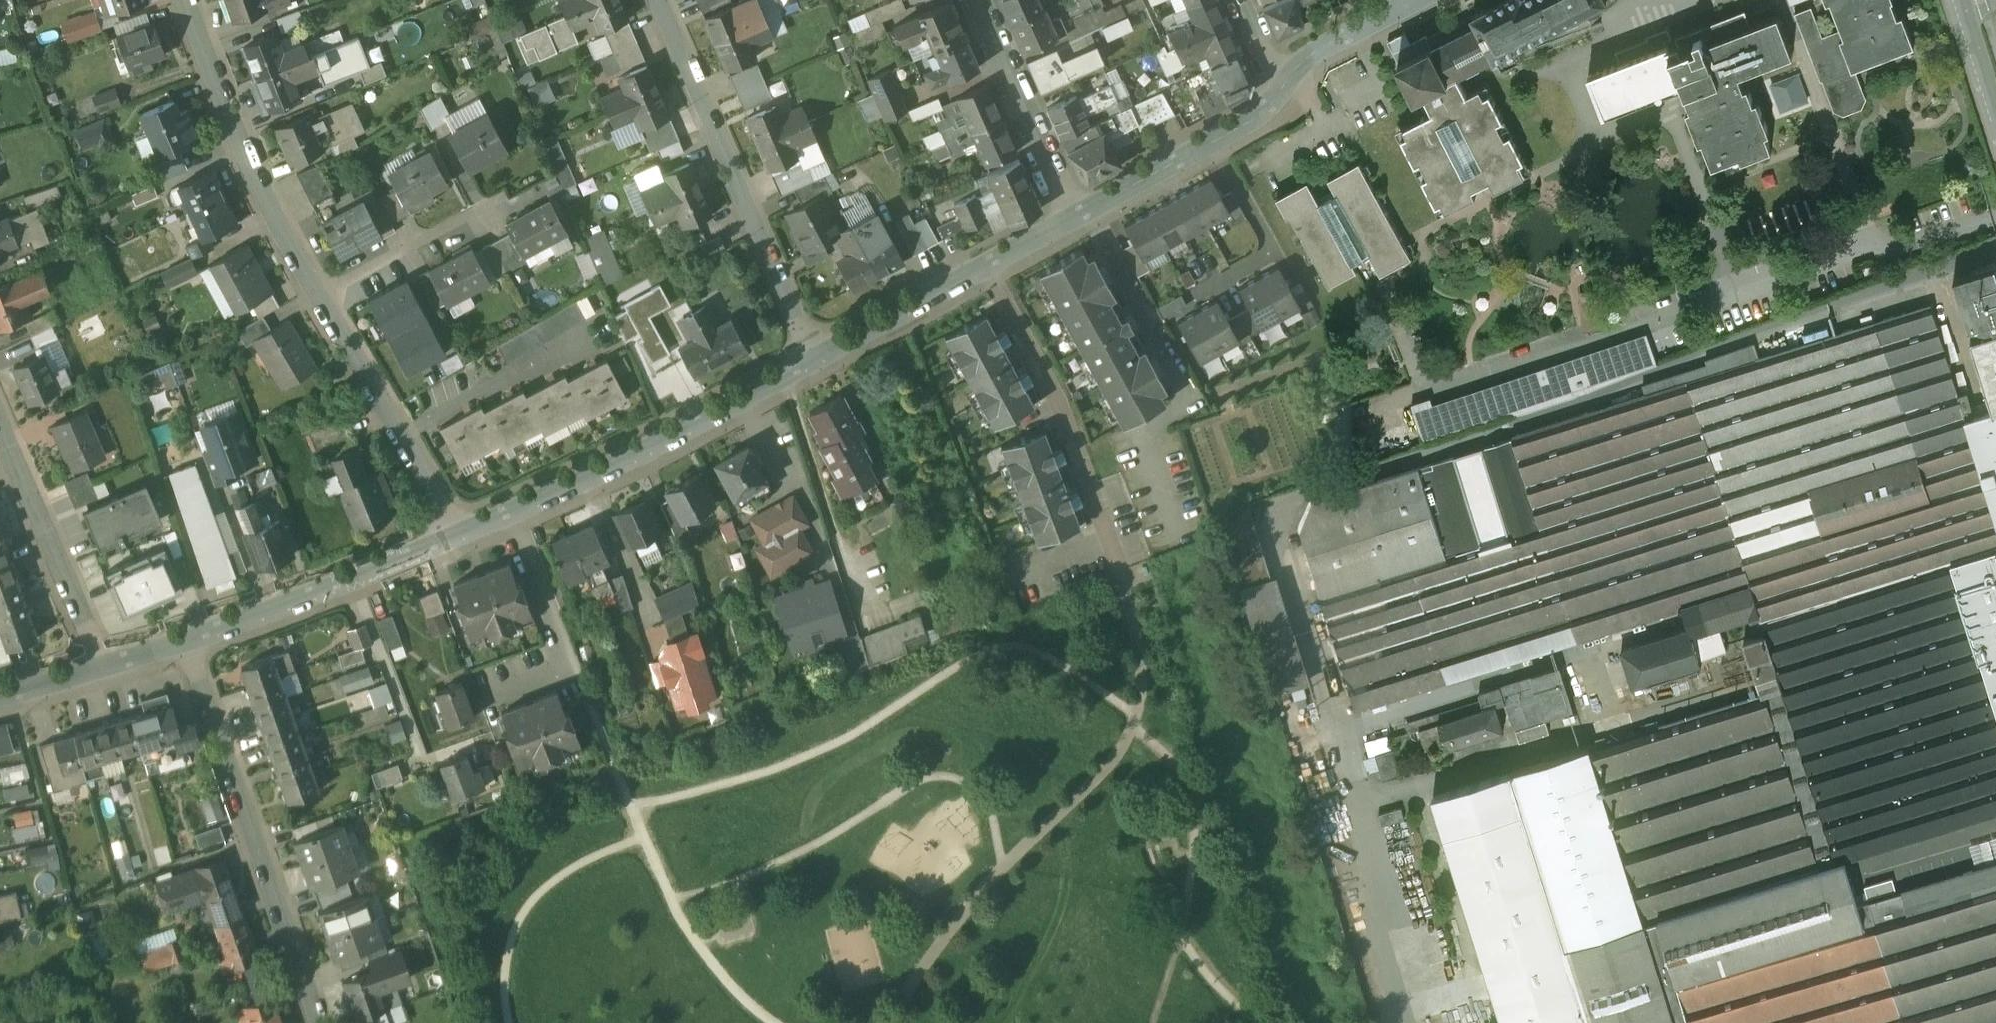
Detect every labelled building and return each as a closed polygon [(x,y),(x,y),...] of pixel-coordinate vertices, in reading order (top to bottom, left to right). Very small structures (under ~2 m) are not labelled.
[(108,2),(102,4),(106,15),(146,2),(145,0),(107,0),(108,2)] [(234,22),(266,11),(263,0),(226,0),(234,22)] [(559,1),(566,16),(602,0),(561,0),(559,1)] [(566,16),(572,30),(594,21),(599,31),(627,20),(618,0),(602,0),(566,16)] [(702,14),(730,2),(729,0),(696,0),(702,14)] [(704,19),(715,45),(766,24),(756,0),(749,0),(704,19)] [(863,13),(869,26),(880,22),(905,11),(901,0),(893,0),(863,13)] [(1010,23),(1041,9),(1037,0),(1000,0),(1010,23)] [(1044,8),(1049,19),(1058,15),(1061,21),(1093,7),(1090,0),(1061,0),(1044,8)] [(1175,0),(1167,4),(1171,14),(1180,10),(1175,0)] [(1187,7),(1194,23),(1200,37),(1227,25),(1216,0),(1202,0),(1187,7)] [(1263,9),(1275,38),(1305,24),(1297,7),(1294,0),(1284,0),(1263,9)] [(1473,16),(1495,58),(1518,46),(1542,34),(1542,35),(1608,1),(1607,0),(1503,0),(1473,16)] [(1827,3),(1831,2),(1841,30),(1823,37),(1811,7),(1795,14),(1821,82),(1823,81),(1834,111),(1844,116),(1862,109),(1866,99),(1855,69),(1915,46),(1903,15),(1898,17),(1892,1),(1894,0),(1826,0),(1827,3)] [(950,3),(892,28),(899,45),(926,34),(934,52),(935,52),(965,39),(950,3)] [(502,8),(490,12),(492,17),(502,13),(502,8)] [(1041,9),(1010,23),(1023,52),(1066,33),(1061,21),(1058,15),(1049,19),(1044,8),(1041,9)] [(1679,43),(1670,48),(1669,44),(1668,45),(1667,46),(1684,80),(1680,82),(1690,108),(1687,109),(1699,143),(1702,141),(1712,165),(1740,155),(1742,161),(1772,150),(1766,135),(1770,133),(1757,99),(1753,101),(1748,87),(1745,89),(1740,76),(1793,55),(1778,16),(1765,21),(1752,26),(1746,10),(1676,36),(1679,43)] [(298,11),(277,19),(282,33),(303,25),(303,24),(299,12),(298,11)] [(566,16),(519,36),(525,50),(533,46),(538,60),(571,45),(566,33),(572,30),(566,16)] [(1427,39),(1426,40),(1448,82),(1458,77),(1466,73),(1468,77),(1480,71),(1478,67),(1495,58),(1473,16),(1427,39)] [(95,17),(73,25),(77,37),(100,29),(95,17)] [(1124,18),(1103,27),(1108,38),(1129,29),(1124,18)] [(512,39),(505,22),(496,26),(503,43),(512,39)] [(869,26),(848,36),(852,46),(854,50),(887,36),(880,22),(869,26)] [(155,23),(118,37),(129,69),(138,65),(141,72),(153,67),(151,61),(166,55),(155,23)] [(1194,23),(1180,30),(1185,43),(1200,37),(1194,23)] [(766,24),(715,45),(727,71),(755,59),(750,48),(772,39),(766,24)] [(629,25),(605,36),(612,53),(637,42),(629,25)] [(1227,25),(1200,37),(1208,55),(1207,55),(1212,66),(1239,54),(1240,54),(1228,25),(1227,25)] [(1646,36),(1647,39),(1649,39),(1649,40),(1664,34),(1666,41),(1673,38),(1669,28),(1646,36)] [(333,33),(307,43),(312,55),(337,45),(333,33)] [(275,34),(243,47),(255,78),(285,66),(287,65),(282,53),(275,34)] [(1647,39),(1616,51),(1620,63),(1667,46),(1668,45),(1666,41),(1664,34),(1649,40),(1649,39),(1647,39)] [(1426,36),(1393,53),(1399,64),(1398,64),(1402,71),(1403,71),(1414,93),(1413,93),(1416,99),(1424,95),(1423,94),(1442,85),(1448,82),(1426,40),(1427,39),(1426,36)] [(848,37),(835,43),(838,51),(852,46),(848,37)] [(1185,43),(1174,48),(1181,62),(1182,61),(1192,57),(1193,59),(1197,60),(1207,55),(1208,55),(1200,37),(1185,43)] [(324,86),(370,67),(358,38),(326,51),(332,65),(318,71),(317,71),(324,86)] [(965,39),(935,52),(940,65),(922,73),(931,91),(948,83),(949,85),(980,72),(965,39)] [(307,43),(282,53),(287,65),(312,55),(307,43)] [(637,43),(611,54),(618,73),(644,62),(637,43)] [(1094,44),(1060,59),(1068,77),(1102,62),(1094,44)] [(1166,51),(1164,45),(1154,49),(1165,74),(1166,74),(1166,73),(1178,69),(1177,67),(1183,64),(1182,61),(1181,62),(1174,48),(1166,51)] [(852,46),(838,51),(843,62),(856,57),(854,50),(852,46)] [(1589,75),(1604,115),(1607,114),(1606,111),(1641,97),(1668,87),(1680,82),(1684,80),(1667,46),(1620,63),(1589,75)] [(1055,48),(1027,61),(1040,90),(1068,78),(1060,59),(1055,48)] [(1212,66),(1207,68),(1214,83),(1225,108),(1249,95),(1253,84),(1240,54),(1239,54),(1212,66)] [(287,65),(285,66),(291,81),(295,80),(317,71),(318,71),(312,55),(287,65)] [(529,79),(522,64),(513,68),(519,83),(529,79)] [(285,66),(255,78),(261,96),(258,97),(264,113),(302,99),(295,80),(291,81),(285,66)] [(646,66),(619,78),(623,89),(601,99),(607,113),(658,92),(646,66)] [(888,71),(867,80),(873,94),(879,108),(885,121),(906,112),(888,71)] [(1485,97),(1480,88),(1467,95),(1458,77),(1448,82),(1442,85),(1490,181),(1496,191),(1525,176),(1519,164),(1525,161),(1520,151),(1517,145),(1511,135),(1506,137),(1498,123),(1504,120),(1499,110),(1499,109),(1496,104),(1490,94),(1485,97)] [(1121,79),(1110,85),(1117,101),(1114,102),(1119,112),(1132,105),(1121,79)] [(764,83),(737,95),(744,111),(772,100),(764,83)] [(1214,83),(1209,85),(1210,89),(1205,91),(1208,97),(1196,103),(1205,119),(1225,108),(1214,83)] [(985,85),(954,99),(955,102),(957,102),(966,123),(970,133),(1000,120),(985,85)] [(1110,85),(1078,100),(1085,116),(1114,102),(1117,101),(1110,85)] [(1490,181),(1442,85),(1423,94),(1424,95),(1433,113),(1434,112),(1473,190),(1490,181)] [(1668,87),(1641,97),(1645,106),(1671,95),(1668,87)] [(539,101),(533,88),(523,92),(532,116),(543,111),(542,108),(549,105),(546,98),(539,101)] [(116,91),(94,99),(99,111),(120,104),(116,91)] [(658,92),(607,113),(613,128),(636,119),(641,130),(669,118),(658,92)] [(873,94),(858,101),(863,114),(877,108),(879,108),(873,94)] [(440,96),(419,109),(431,131),(452,119),(440,96)] [(1076,96),(1048,109),(1060,138),(1061,138),(1076,131),(1089,125),(1085,116),(1078,100),(1076,96)] [(938,99),(909,111),(913,122),(942,109),(938,99)] [(173,102),(143,116),(159,156),(199,139),(187,112),(179,115),(173,102)] [(347,105),(311,121),(323,148),(330,145),(353,135),(359,133),(347,105)] [(1141,123),(1133,105),(1132,105),(1119,112),(1121,116),(1128,113),(1134,126),(1141,123)] [(775,106),(747,118),(758,144),(808,122),(802,107),(779,117),(775,106)] [(877,108),(869,112),(882,141),(890,138),(877,108)] [(1089,125),(1076,131),(1083,144),(1102,133),(1103,134),(1124,122),(1121,116),(1119,112),(1089,125)] [(1473,190),(1434,112),(1433,113),(1404,127),(1408,136),(1402,138),(1408,149),(1407,149),(1410,155),(1411,155),(1416,165),(1422,162),(1429,176),(1423,179),(1429,190),(1428,190),(1431,196),(1432,196),(1437,206),(1443,203),(1447,211),(1476,196),(1473,190)] [(487,114),(452,133),(460,148),(457,149),(465,166),(488,154),(491,159),(506,150),(487,114)] [(308,115),(276,129),(292,165),(324,150),(323,148),(311,121),(308,115)] [(669,118),(641,130),(651,152),(656,150),(678,141),(669,118)] [(1000,120),(970,133),(975,143),(985,167),(1015,153),(1000,120)] [(808,122),(758,144),(769,169),(797,157),(792,147),(814,137),(808,122)] [(951,125),(938,131),(945,145),(970,133),(966,123),(953,129),(951,125)] [(93,126),(76,132),(83,149),(100,143),(93,126)] [(1076,131),(1061,138),(1067,153),(1083,144),(1076,131)] [(970,133),(945,145),(951,158),(964,153),(962,148),(975,143),(970,133)] [(1067,153),(1079,180),(1087,183),(1120,165),(1103,134),(1102,133),(1083,144),(1067,153)] [(353,135),(330,145),(335,157),(351,151),(357,146),(353,135)] [(574,184),(554,136),(542,140),(563,189),(574,184)] [(678,141),(656,150),(661,162),(684,153),(678,141)] [(893,146),(883,151),(888,163),(899,158),(893,146)] [(430,153),(390,174),(398,189),(411,214),(435,201),(430,192),(446,184),(430,153)] [(1018,160),(986,174),(994,191),(998,200),(1030,186),(1018,160)] [(804,162),(772,176),(780,196),(793,190),(813,182),(804,162)] [(1308,181),(1278,198),(1327,288),(1357,271),(1354,264),(1370,255),(1382,275),(1412,258),(1360,162),(1329,179),(1337,194),(1320,203),(1308,181)] [(688,164),(661,176),(656,165),(634,175),(649,211),(699,190),(688,164)] [(318,165),(296,175),(316,214),(330,207),(337,203),(318,165)] [(213,170),(180,185),(187,200),(182,202),(187,214),(224,197),(213,170)] [(813,182),(793,190),(802,207),(820,197),(821,198),(831,193),(823,177),(813,182)] [(1210,179),(1188,191),(1206,224),(1228,212),(1220,198),(1210,179)] [(57,185),(25,196),(30,209),(61,198),(57,185)] [(154,186),(132,194),(136,204),(158,196),(154,186)] [(1030,186),(998,200),(1001,209),(1009,226),(1040,209),(1030,186)] [(574,187),(563,191),(567,200),(578,196),(574,187)] [(398,189),(377,200),(383,211),(390,225),(411,214),(398,189)] [(699,190),(649,211),(655,226),(678,217),(682,227),(710,215),(699,190)] [(974,196),(954,206),(956,211),(953,213),(955,219),(959,217),(998,200),(994,191),(976,199),(974,196)] [(1188,191),(1166,202),(1185,236),(1206,224),(1188,191)] [(1244,216),(1231,192),(1220,198),(1228,212),(1234,222),(1244,216)] [(224,197),(187,214),(192,225),(197,223),(203,237),(203,238),(207,236),(236,223),(224,197)] [(802,207),(787,215),(794,229),(799,227),(810,248),(806,250),(806,252),(822,244),(836,235),(840,233),(821,198),(820,197),(802,207)] [(998,200),(959,217),(965,230),(985,221),(983,217),(1001,209),(998,200)] [(334,216),(321,223),(338,256),(379,235),(380,234),(371,217),(363,201),(334,216)] [(549,201),(505,224),(510,235),(491,245),(506,273),(526,262),(523,255),(548,242),(554,253),(571,244),(549,201)] [(1166,202),(1145,214),(1164,248),(1185,236),(1166,202)] [(330,207),(316,214),(321,223),(334,216),(330,207)] [(390,225),(383,211),(371,217),(380,234),(379,235),(382,240),(395,234),(390,225)] [(32,212),(10,220),(14,231),(36,223),(32,212)] [(875,214),(850,227),(850,228),(877,276),(901,262),(875,214)] [(1145,214),(1123,226),(1133,244),(1142,260),(1164,248),(1145,214)] [(909,215),(895,222),(900,233),(914,225),(909,215)] [(955,219),(936,228),(942,240),(965,230),(959,217),(955,219)] [(914,225),(900,233),(913,256),(938,243),(925,219),(914,225)] [(14,231),(10,220),(0,224),(0,237),(14,231)] [(36,223),(14,231),(19,245),(41,236),(36,223)] [(877,276),(850,228),(840,233),(836,235),(848,257),(838,262),(852,289),(877,276)] [(0,237),(0,261),(7,258),(4,251),(19,245),(14,231),(0,237)] [(722,235),(703,243),(707,254),(726,246),(722,235)] [(207,236),(203,238),(203,237),(187,245),(193,258),(213,248),(207,236)] [(822,244),(806,252),(800,255),(807,268),(828,256),(822,244)] [(1133,244),(1122,249),(1131,266),(1142,260),(1133,244)] [(247,245),(210,265),(235,311),(268,293),(251,261),(255,259),(247,245)] [(491,245),(480,251),(495,278),(506,273),(491,245)] [(472,250),(429,272),(436,285),(446,305),(489,283),(472,250)] [(1114,297),(1091,256),(1086,259),(1081,250),(1038,273),(1122,426),(1164,402),(1159,393),(1165,390),(1142,349),(1137,352),(1126,332),(1131,329),(1125,317),(1119,320),(1108,300),(1114,297)] [(190,259),(161,273),(168,287),(197,272),(190,259)] [(613,282),(604,260),(594,264),(603,286),(613,282)] [(1142,260),(1131,266),(1137,277),(1148,271),(1142,260)] [(1974,269),(1976,273),(1952,281),(1968,329),(1971,327),(1975,339),(1995,332),(1995,261),(1974,269)] [(1287,285),(1277,267),(1257,278),(1279,318),(1299,307),(1287,285)] [(0,286),(0,329),(31,316),(25,301),(50,291),(42,271),(15,282),(14,280),(0,286)] [(1279,318),(1257,278),(1238,289),(1259,329),(1279,318)] [(1309,301),(1297,279),(1287,285),(1299,307),(1309,301)] [(446,305),(436,285),(425,291),(435,311),(446,305)] [(410,288),(373,308),(390,340),(426,321),(427,320),(415,297),(410,288)] [(1602,288),(1580,290),(1583,330),(1605,328),(1602,288)] [(435,311),(425,291),(415,297),(427,320),(426,321),(435,339),(447,333),(435,311)] [(694,293),(685,298),(689,306),(698,301),(694,293)] [(1180,295),(1156,309),(1162,319),(1186,306),(1180,295)] [(508,361),(595,315),(585,296),(498,342),(508,361)] [(1227,321),(1216,301),(1196,312),(1218,351),(1238,341),(1227,321)] [(729,321),(718,327),(707,305),(692,313),(719,361),(743,348),(729,321)] [(1995,551),(1995,413),(1994,413),(1976,418),(1967,421),(1959,395),(1932,305),(1856,328),(1646,393),(1516,434),(1512,437),(1513,438),(1540,526),(1510,535),(1511,539),(1483,548),(1481,544),(1411,567),(1446,682),(1447,683),(1680,610),(1686,631),(1688,630),(1689,634),(1707,629),(1707,631),(1750,617),(1753,626),(1995,551)] [(1248,309),(1238,315),(1249,336),(1260,330),(1248,309)] [(53,310),(24,324),(30,337),(52,326),(59,323),(53,310)] [(1196,312),(1176,322),(1198,362),(1218,351),(1196,312)] [(719,361),(692,313),(679,320),(690,342),(680,348),(694,375),(719,361)] [(985,315),(944,337),(993,428),(1034,406),(1023,386),(1032,382),(1027,371),(1017,376),(1001,346),(1010,341),(1004,330),(995,335),(985,315)] [(1251,340),(1238,315),(1227,321),(1238,341),(1241,345),(1251,340)] [(1831,315),(1707,359),(1709,365),(1644,385),(1646,393),(1856,328),(1852,318),(1834,322),(1831,315)] [(263,316),(237,331),(246,346),(254,341),(254,340),(271,330),(263,316)] [(155,317),(142,323),(147,333),(160,328),(155,317)] [(271,330),(254,340),(254,341),(282,389),(316,369),(287,321),(271,330)] [(52,326),(30,337),(36,348),(57,338),(52,326)] [(1970,340),(1994,413),(1995,413),(1995,332),(1975,339),(1970,340)] [(1411,405),(1425,444),(1577,396),(1659,364),(1647,335),(1434,406),(1432,398),(1411,405)] [(44,356),(15,368),(30,404),(59,392),(58,390),(51,372),(44,356)] [(566,385),(562,377),(542,388),(544,392),(525,401),(521,394),(499,405),(501,409),(484,418),(478,408),(456,419),(458,423),(453,427),(442,432),(459,466),(481,455),(480,453),(498,443),(501,450),(522,439),(521,437),(539,427),(543,435),(564,424),(563,422),(581,412),(584,418),(606,407),(605,406),(624,396),(606,359),(584,371),(586,375),(566,385)] [(170,363),(137,378),(141,389),(163,380),(167,390),(178,385),(173,372),(170,363)] [(66,366),(51,372),(58,390),(73,384),(66,366)] [(180,369),(173,372),(178,385),(185,382),(180,369)] [(658,389),(652,376),(644,379),(650,393),(658,389)] [(1976,418),(1968,393),(1959,395),(1967,421),(1976,418)] [(855,419),(853,421),(840,396),(809,413),(825,443),(819,446),(836,476),(867,460),(854,435),(861,431),(855,419)] [(230,415),(227,404),(201,412),(204,423),(230,415)] [(83,413),(54,426),(64,449),(62,450),(71,471),(88,464),(86,460),(101,453),(83,413)] [(238,414),(206,426),(215,451),(204,455),(215,484),(229,478),(226,472),(255,461),(238,414)] [(343,420),(308,434),(316,452),(324,448),(330,462),(334,461),(333,459),(353,451),(353,452),(356,451),(343,420)] [(1044,431),(1000,448),(1036,544),(1080,528),(1072,507),(1081,503),(1077,492),(1068,496),(1056,463),(1065,460),(1061,448),(1051,452),(1044,431)] [(1513,438),(1483,447),(1510,535),(1540,526),(1513,438)] [(747,447),(715,464),(733,498),(735,497),(765,481),(747,447)] [(1510,535),(1483,447),(1455,457),(1481,544),(1483,548),(1511,539),(1510,535)] [(353,451),(333,459),(334,461),(345,487),(364,479),(353,452),(353,451)] [(1455,457),(1309,503),(1295,530),(1351,712),(1446,682),(1411,567),(1481,544),(1455,457)] [(228,555),(194,464),(169,474),(207,588),(236,577),(235,575),(228,555)] [(87,472),(64,483),(70,496),(93,486),(87,472)] [(345,487),(339,490),(356,530),(390,516),(383,501),(391,498),(380,473),(364,479),(345,487)] [(696,475),(665,492),(682,524),(713,507),(696,475)] [(765,481),(735,497),(739,505),(770,489),(765,481)] [(93,486),(70,496),(76,508),(98,497),(93,486)] [(142,487),(86,511),(102,546),(158,521),(142,487)] [(232,494),(238,508),(256,501),(251,487),(232,494)] [(793,497),(749,520),(763,545),(754,550),(769,577),(813,554),(799,529),(807,524),(793,497)] [(646,502),(616,515),(629,546),(653,536),(659,533),(646,502)] [(253,503),(238,509),(247,534),(269,526),(266,517),(259,519),(253,503)] [(1248,508),(1222,533),(1240,591),(1270,582),(1248,508)] [(247,534),(245,535),(250,546),(257,566),(258,569),(292,555),(285,537),(291,535),(288,526),(281,528),(279,522),(269,526),(247,534)] [(606,560),(590,525),(566,536),(583,571),(590,568),(605,561),(606,560)] [(566,536),(547,546),(553,560),(552,560),(564,587),(586,577),(583,571),(566,536)] [(653,536),(635,544),(639,553),(656,545),(653,536)] [(0,545),(0,566),(10,562),(4,543),(0,545)] [(164,543),(103,570),(123,616),(184,589),(164,543)] [(656,545),(639,553),(645,565),(662,557),(656,545)] [(15,565),(26,561),(21,547),(10,551),(15,565)] [(239,550),(228,555),(235,575),(246,571),(239,550)] [(1512,771),(1559,919),(1554,920),(1556,927),(1561,925),(1568,947),(1843,861),(1995,814),(1995,551),(1753,626),(1755,634),(1744,638),(1761,694),(1512,771)] [(605,561),(590,568),(596,583),(611,576),(605,561)] [(0,566),(0,587),(17,581),(10,562),(0,566)] [(508,565),(484,574),(485,577),(478,580),(477,576),(453,585),(460,604),(457,605),(469,638),(488,631),(490,637),(507,631),(504,623),(510,621),(510,623),(531,615),(519,582),(515,583),(508,565)] [(0,587),(0,608),(24,600),(17,581),(0,587)] [(1302,684),(1271,581),(1270,582),(1240,591),(1271,694),(1300,685),(1302,684)] [(692,590),(659,605),(666,621),(698,606),(692,583),(690,584),(692,590)] [(812,592),(809,583),(791,588),(793,597),(780,601),(794,646),(807,641),(810,650),(829,645),(826,636),(840,632),(825,587),(812,592)] [(436,591),(418,598),(425,618),(444,611),(436,591)] [(0,608),(0,629),(30,619),(24,600),(0,608)] [(400,615),(381,618),(386,648),(405,645),(400,615)] [(30,619),(0,629),(7,649),(37,638),(30,619)] [(372,645),(364,625),(353,629),(360,649),(372,645)] [(1686,631),(1621,650),(1633,687),(1701,665),(1700,659),(1715,655),(1707,631),(1707,629),(1689,634),(1688,630),(1686,631)] [(859,635),(842,641),(852,672),(868,666),(859,635)] [(693,636),(670,643),(667,642),(661,655),(677,705),(686,702),(689,709),(705,704),(702,696),(712,693),(693,636)] [(344,666),(369,660),(366,648),(341,654),(344,666)] [(271,658),(241,668),(247,688),(278,677),(271,658)] [(333,679),(339,697),(379,683),(373,665),(333,679)] [(1559,667),(1532,676),(1502,686),(1507,702),(1515,726),(1572,708),(1559,667)] [(278,677),(247,688),(254,707),(285,696),(278,677)] [(461,684),(435,693),(448,728),(474,718),(461,684)] [(1333,792),(1300,685),(1271,694),(1303,801),(1333,792)] [(1502,686),(1479,693),(1483,709),(1495,705),(1507,702),(1502,686)] [(1647,690),(1644,690),(1641,690),(1639,692),(1637,693),(1637,695),(1636,697),(1636,698),(1636,700),(1637,702),(1639,704),(1640,705),(1641,705),(1644,706),(1647,705),(1649,705),(1650,703),(1651,702),(1652,700),(1652,698),(1652,695),(1651,694),(1650,692),(1647,690)] [(361,712),(363,724),(389,718),(382,691),(369,694),(373,709),(361,712)] [(167,693),(141,700),(145,713),(131,717),(140,748),(178,737),(181,747),(198,742),(193,724),(177,729),(167,693)] [(558,693),(533,702),(534,705),(527,708),(525,705),(501,714),(508,732),(505,733),(517,766),(536,759),(539,765),(556,759),(553,751),(559,749),(560,751),(581,743),(568,710),(565,711),(558,693)] [(285,696),(254,707),(261,726),(291,715),(285,696)] [(753,699),(742,703),(745,712),(756,708),(753,699)] [(731,717),(726,702),(699,712),(704,727),(731,717)] [(1483,709),(1439,723),(1445,741),(1447,747),(1503,730),(1495,705),(1483,709)] [(291,715),(261,726),(267,745),(298,735),(291,715)] [(131,717),(112,722),(121,754),(140,748),(131,717)] [(0,724),(0,745),(17,742),(13,721),(0,724)] [(112,722),(92,728),(102,760),(121,754),(112,722)] [(390,725),(394,742),(408,739),(405,722),(390,725)] [(1439,723),(1420,729),(1425,747),(1445,741),(1439,723)] [(102,760),(92,728),(73,734),(82,765),(102,760)] [(1390,734),(1392,745),(1412,742),(1410,731),(1390,734)] [(73,734),(52,740),(58,763),(61,772),(82,765),(73,734)] [(298,735),(267,745),(274,764),(304,753),(298,735)] [(178,737),(140,748),(144,762),(155,759),(160,773),(187,765),(181,747),(178,737)] [(52,740),(39,744),(46,767),(58,763),(52,740)] [(1394,749),(1376,754),(1384,780),(1402,774),(1394,749)] [(304,753),(274,764),(280,783),(311,772),(304,753)] [(121,754),(102,760),(105,772),(105,773),(125,767),(121,754)] [(466,755),(440,765),(453,800),(485,788),(478,770),(472,772),(466,755)] [(102,760),(82,765),(86,778),(105,772),(102,760)] [(61,772),(58,763),(46,767),(53,790),(87,781),(86,778),(82,765),(61,772)] [(403,765),(374,771),(377,786),(406,780),(403,765)] [(1512,771),(1433,796),(1504,1022),(1589,1022),(1566,949),(1567,949),(1568,947),(1561,925),(1556,927),(1554,920),(1559,919),(1512,771)] [(311,772),(280,783),(287,802),(318,792),(311,772)] [(38,788),(36,779),(27,781),(29,790),(38,788)] [(204,803),(212,822),(229,814),(221,795),(204,803)] [(1402,807),(1379,814),(1382,825),(1405,818),(1402,807)] [(43,809),(23,813),(26,825),(46,821),(43,809)] [(314,821),(293,829),(297,840),(318,833),(314,821)] [(46,824),(27,828),(29,840),(49,836),(46,824)] [(297,840),(293,841),(301,865),(351,848),(343,824),(318,833),(297,840)] [(200,834),(204,847),(229,839),(225,826),(200,834)] [(1973,853),(1995,848),(1995,837),(1970,843),(1973,853)] [(128,839),(116,842),(123,871),(135,868),(128,839)] [(59,860),(56,844),(31,849),(34,865),(59,860)] [(351,848),(301,865),(310,889),(346,877),(360,872),(351,848)] [(223,860),(170,878),(180,909),(204,901),(213,928),(214,928),(242,918),(243,918),(223,860)] [(1568,947),(1567,949),(1566,949),(1589,1022),(1690,1022),(1672,959),(1856,904),(1843,861),(1568,947)] [(1672,959),(1690,1022),(1995,1022),(1995,863),(1856,904),(1672,959)] [(346,877),(313,888),(317,899),(350,888),(346,877)] [(170,878),(157,882),(167,913),(180,909),(170,878)] [(350,888),(317,899),(321,910),(354,899),(350,888)] [(321,910),(318,912),(326,935),(376,918),(367,894),(354,899),(321,910)] [(0,907),(0,925),(20,920),(16,904),(0,907)] [(242,918),(214,928),(224,957),(217,959),(221,972),(256,960),(242,918)] [(376,918),(326,935),(334,959),(365,949),(384,942),(376,918)] [(176,940),(164,944),(171,963),(183,959),(176,940)] [(164,944),(136,954),(143,973),(171,963),(164,944)] [(365,949),(338,958),(342,971),(369,961),(365,949)] [(399,950),(369,961),(373,972),(375,971),(381,989),(392,986),(410,979),(399,950)] [(373,972),(342,983),(355,1020),(383,1011),(388,1009),(381,989),(375,971),(373,972)] [(399,1004),(392,986),(381,989),(388,1009),(399,1005),(399,1004)] [(235,1011),(239,1022),(244,1022),(247,1022),(279,1022),(271,1000),(235,1011)] [(383,1011),(387,1022),(402,1022),(405,1022),(399,1005),(388,1009),(383,1011)] [(348,1022),(387,1022),(383,1011),(355,1020),(348,1022)]
